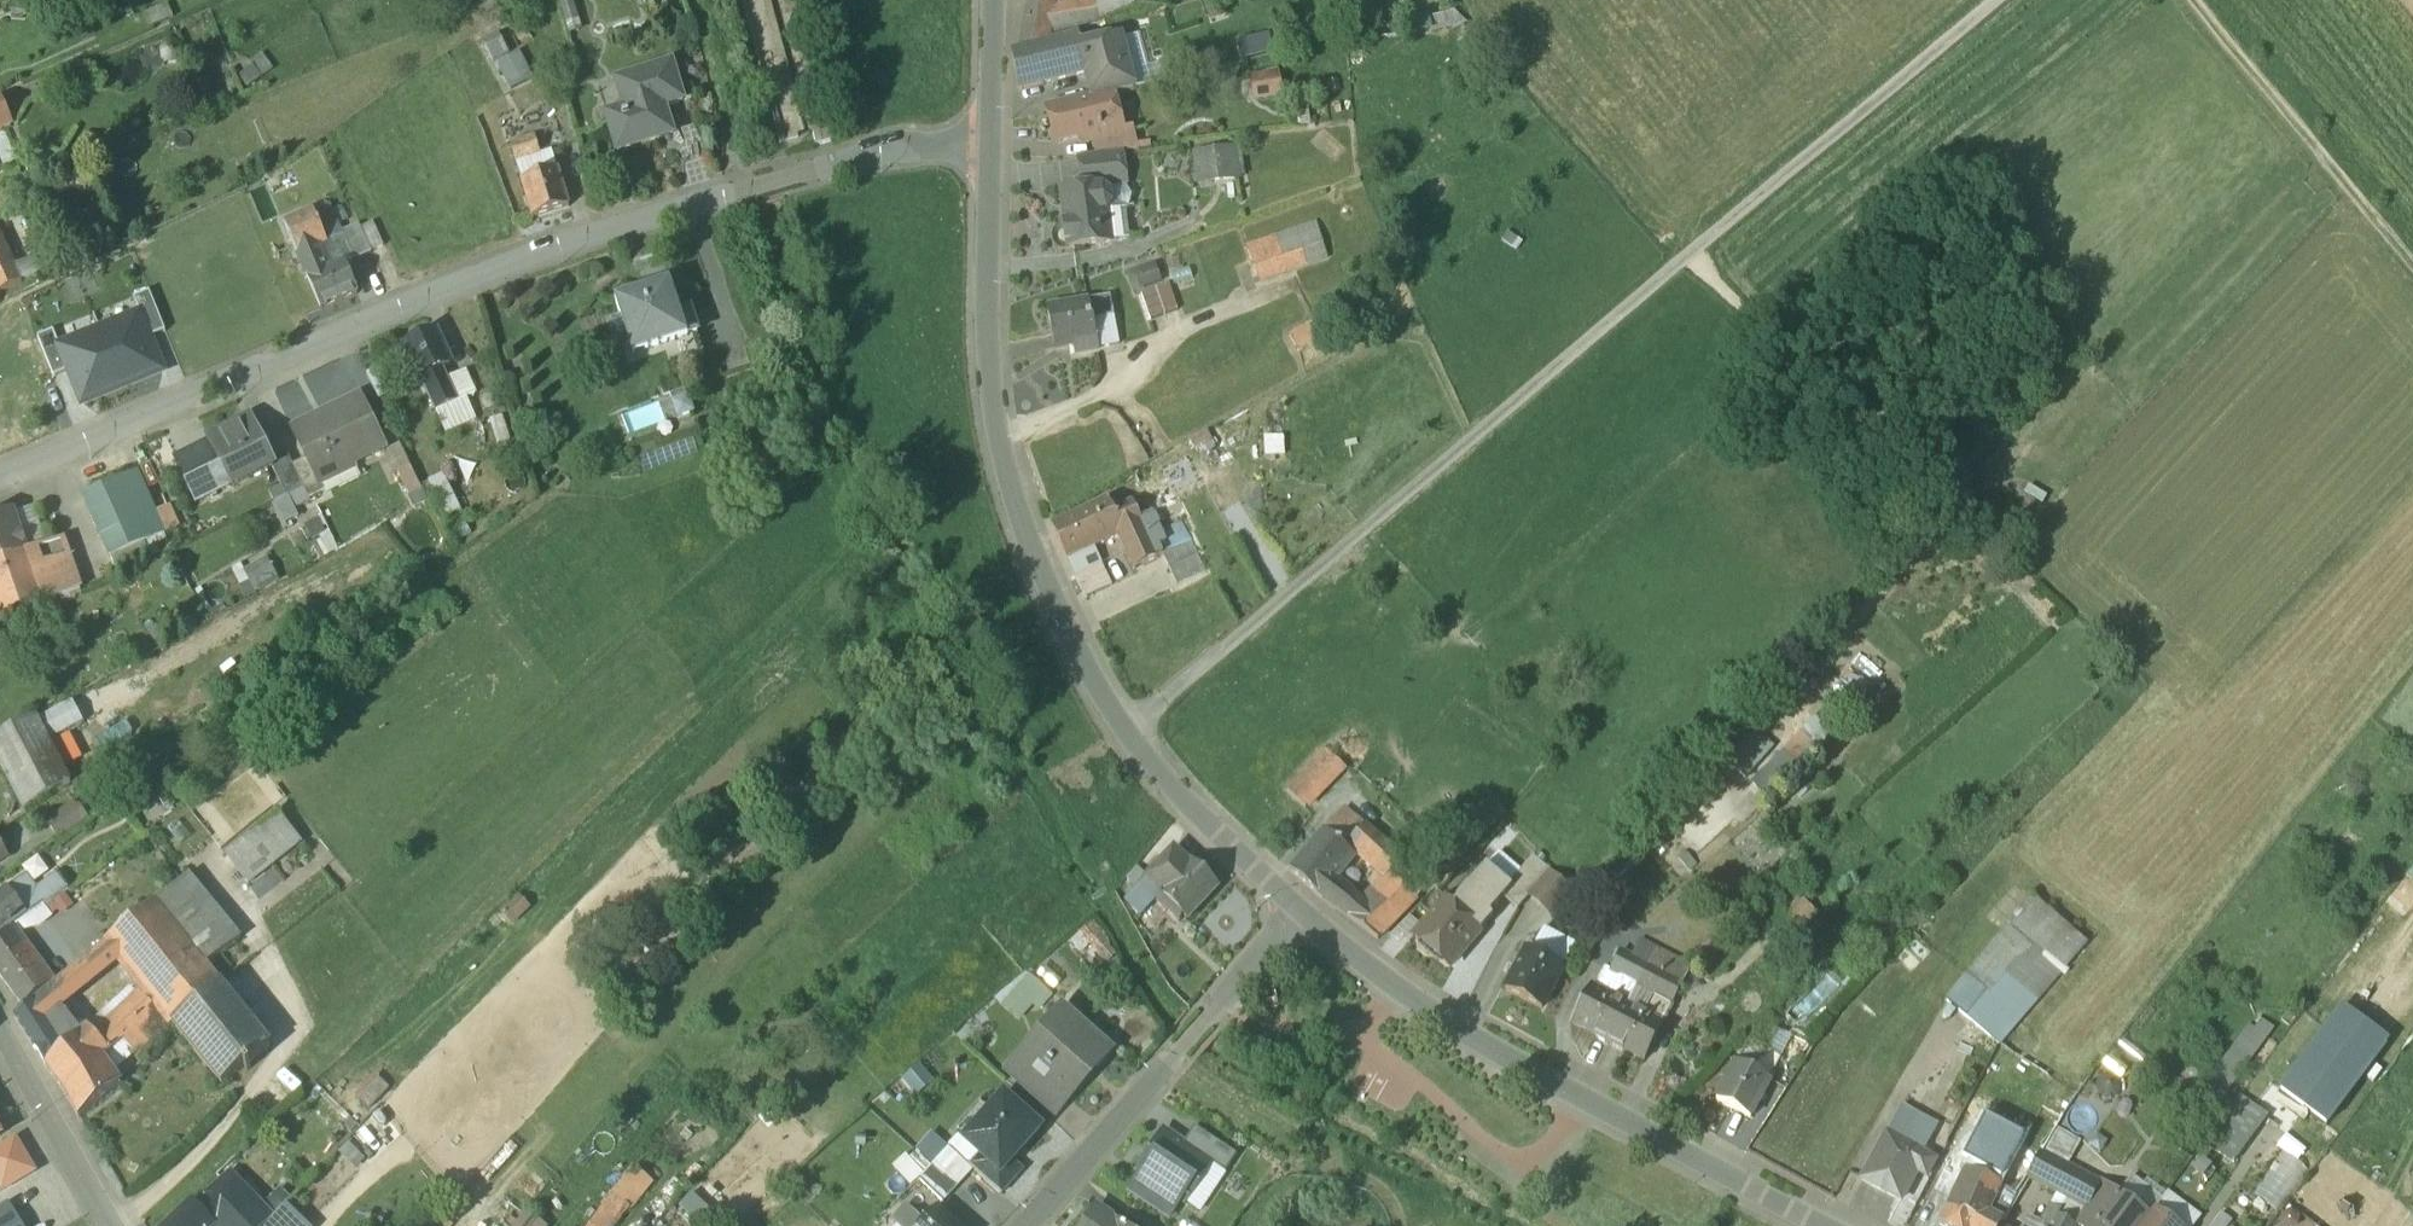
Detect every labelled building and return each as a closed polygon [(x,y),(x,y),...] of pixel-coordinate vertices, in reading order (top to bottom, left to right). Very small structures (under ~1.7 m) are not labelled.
[(571,37),(584,33),(574,0),(561,0),(571,37)] [(1027,9),(1021,52),(1048,42),(1050,29),(1053,8),(1052,0),(1026,0),(1027,9)] [(1050,29),(1101,11),(1099,0),(1053,8),(1050,29)] [(1101,11),(1103,20),(1104,20),(1165,10),(1164,0),(1099,0),(1101,11)] [(1101,11),(1050,29),(1048,42),(1104,22),(1104,20),(1103,20),(1101,11)] [(1240,54),(1272,52),(1271,34),(1239,36),(1240,54)] [(1078,38),(1013,58),(1019,89),(1049,82),(1087,71),(1082,52),(1078,38)] [(504,39),(489,46),(494,59),(510,53),(504,39)] [(1119,39),(1092,46),(1093,49),(1082,52),(1087,71),(1087,72),(1090,86),(1129,76),(1119,39)] [(179,41),(171,40),(162,46),(160,55),(164,63),(172,67),(181,65),(186,59),(186,50),(184,45),(179,41)] [(275,70),(261,50),(249,59),(254,64),(239,74),(247,85),(259,76),(262,79),(275,70)] [(530,79),(519,56),(502,64),(512,87),(530,79)] [(671,64),(616,81),(624,106),(605,112),(617,151),(673,134),(664,106),(683,101),(671,64)] [(1282,69),(1252,72),(1255,98),(1284,95),(1282,69)] [(1129,76),(1090,86),(1094,100),(1113,95),(1132,89),(1129,76)] [(1094,100),(1048,112),(1056,142),(1077,137),(1086,142),(1095,140),(1123,132),(1122,130),(1113,95),(1094,100)] [(10,124),(0,102),(0,129),(10,124)] [(1123,132),(1095,140),(1099,155),(1121,152),(1138,149),(1132,127),(1122,130),(1123,132)] [(535,136),(510,143),(515,162),(540,155),(535,136)] [(1240,148),(1198,154),(1202,185),(1244,180),(1240,148)] [(1099,155),(1078,158),(1083,190),(1106,187),(1106,189),(1126,187),(1121,152),(1099,155)] [(557,169),(521,181),(532,218),(569,207),(557,169)] [(1083,190),(1062,193),(1066,225),(1063,226),(1066,244),(1068,244),(1069,248),(1111,243),(1107,212),(1118,199),(1106,189),(1106,187),(1083,190)] [(313,212),(284,225),(297,256),(317,247),(326,243),(313,212)] [(1316,224),(1247,249),(1259,283),(1327,259),(1316,224)] [(22,283),(21,281),(21,282),(15,268),(0,236),(0,292),(22,283)] [(345,264),(328,271),(317,247),(297,256),(321,309),(357,293),(345,264)] [(34,259),(15,268),(21,282),(21,281),(40,273),(34,259)] [(1154,267),(1138,273),(1144,289),(1160,283),(1154,267)] [(670,282),(615,300),(621,318),(612,321),(618,340),(639,333),(645,351),(663,345),(688,337),(687,335),(697,332),(690,311),(680,314),(670,282)] [(1178,312),(1169,287),(1156,291),(1165,316),(1178,312)] [(142,310),(152,334),(164,329),(149,291),(133,298),(138,311),(142,310)] [(1155,291),(1141,296),(1150,322),(1164,317),(1155,291)] [(1109,300),(1089,304),(1093,324),(1113,320),(1109,300)] [(1088,304),(1047,312),(1055,352),(1073,349),(1075,356),(1098,352),(1098,351),(1093,324),(1089,304),(1088,304)] [(81,405),(166,371),(152,334),(142,310),(138,311),(59,342),(56,343),(68,371),(81,405)] [(1113,320),(1093,324),(1098,351),(1119,346),(1113,320)] [(1315,323),(1289,337),(1298,354),(1324,340),(1315,323)] [(68,371),(56,343),(59,342),(54,330),(38,337),(53,377),(68,371)] [(435,333),(405,346),(420,378),(436,411),(457,402),(442,368),(450,365),(435,333)] [(391,393),(379,367),(366,374),(378,399),(391,393)] [(383,444),(359,395),(325,412),(327,416),(293,432),(306,459),(317,481),(318,480),(352,463),(351,460),(383,444)] [(701,405),(633,432),(642,455),(670,444),(674,455),(705,443),(700,429),(715,423),(707,403),(701,405)] [(250,418),(208,438),(211,444),(231,484),(271,465),(273,464),(272,462),(250,418)] [(197,500),(231,484),(211,444),(177,460),(197,500)] [(287,455),(272,462),(273,464),(271,465),(286,497),(303,489),(292,466),(287,455)] [(306,459),(292,466),(303,489),(308,499),(324,492),(318,480),(317,481),(306,459)] [(421,490),(410,467),(398,473),(409,496),(421,490)] [(136,472),(83,495),(111,558),(164,534),(160,524),(155,513),(136,472)] [(1159,475),(1140,484),(1148,501),(1168,491),(1159,475)] [(421,490),(409,496),(414,507),(427,501),(422,490),(421,490)] [(1108,501),(1052,528),(1068,561),(1119,537),(1141,526),(1132,505),(1114,513),(1108,501)] [(168,507),(155,513),(160,524),(173,518),(168,507)] [(0,518),(0,562),(28,553),(28,551),(14,514),(0,518)] [(315,543),(331,534),(322,516),(306,525),(315,543)] [(1141,526),(1119,537),(1134,570),(1157,559),(1141,526)] [(1186,534),(1158,547),(1169,569),(1197,555),(1186,534)] [(62,539),(28,551),(28,553),(41,605),(80,590),(62,539)] [(0,562),(0,622),(41,605),(28,553),(0,562)] [(1197,555),(1169,569),(1179,588),(1207,574),(1197,555)] [(277,580),(266,559),(246,570),(257,591),(277,580)] [(1099,564),(1074,576),(1083,595),(1107,583),(1099,564)] [(57,736),(87,722),(77,699),(47,713),(57,736)] [(22,726),(0,737),(0,765),(25,813),(70,784),(36,718),(22,726)] [(1752,734),(1724,766),(1745,784),(1773,752),(1752,734)] [(1345,768),(1327,751),(1315,762),(1333,780),(1345,768)] [(1333,780),(1315,762),(1288,791),(1306,808),(1333,780)] [(75,805),(48,824),(58,839),(88,818),(80,807),(75,805)] [(1363,826),(1343,809),(1325,830),(1344,847),(1348,843),(1363,826)] [(298,845),(274,815),(226,852),(251,883),(298,845)] [(1402,861),(1363,826),(1348,843),(1387,878),(1392,872),(1402,861)] [(1344,847),(1325,830),(1290,871),(1317,893),(1330,878),(1351,853),(1344,847)] [(1174,847),(1144,879),(1160,894),(1161,895),(1191,862),(1190,863),(1174,847)] [(1503,899),(1517,911),(1530,895),(1550,873),(1533,858),(1508,886),(1512,889),(1503,899)] [(1217,886),(1191,862),(1161,895),(1184,916),(1187,919),(1217,886)] [(1503,899),(1512,889),(1508,886),(1486,867),(1471,885),(1468,883),(1449,905),(1481,932),(1492,919),(1489,916),(1503,899)] [(2393,897),(2411,910),(2412,907),(2412,869),(2393,897)] [(1392,872),(1387,878),(1392,882),(1397,877),(1392,872)] [(1573,893),(1550,873),(1530,895),(1552,916),(1573,893)] [(25,876),(7,889),(27,915),(39,908),(43,905),(44,907),(67,890),(68,889),(58,875),(36,891),(25,876)] [(192,950),(204,964),(238,936),(189,875),(154,903),(192,950)] [(1349,896),(1330,878),(1317,893),(1337,909),(1349,896)] [(1383,882),(1361,901),(1365,906),(1353,921),(1378,939),(1403,917),(1399,914),(1413,903),(1392,882),(1387,878),(1383,882)] [(1123,900),(1140,915),(1160,894),(1144,879),(1123,900)] [(27,915),(7,889),(0,895),(0,935),(27,915)] [(1184,916),(1161,895),(1160,894),(1156,899),(1179,921),(1184,916)] [(1349,896),(1337,909),(1353,921),(1365,906),(1361,901),(1349,896)] [(1800,900),(1773,926),(1789,943),(1816,917),(1800,900)] [(2009,926),(1946,1004),(1998,1048),(2087,946),(2032,900),(2009,926)] [(1445,902),(1414,939),(1418,942),(1418,950),(1426,956),(1433,955),(1446,966),(1454,964),(1481,932),(1449,905),(1445,902)] [(154,903),(106,943),(120,959),(145,990),(192,950),(154,903)] [(44,907),(43,905),(39,908),(43,915),(47,911),(44,907)] [(1080,929),(1104,960),(1117,950),(1092,919),(1080,929)] [(11,930),(0,938),(0,975),(23,1006),(51,983),(11,930)] [(106,943),(32,1002),(44,1020),(120,959),(106,943)] [(1630,959),(1621,954),(1610,973),(1637,987),(1648,968),(1656,952),(1638,943),(1630,959)] [(192,950),(145,990),(173,1025),(221,985),(204,964),(192,950)] [(1563,970),(1527,950),(1505,990),(1542,1009),(1563,970)] [(1690,971),(1656,952),(1648,968),(1682,986),(1690,971)] [(1682,986),(1648,968),(1637,987),(1672,1005),(1682,986)] [(1024,1020),(1049,990),(1029,974),(1003,1004),(1024,1020)] [(221,985),(173,1025),(222,1086),(233,1077),(248,1065),(270,1046),(221,985)] [(1627,1007),(1591,988),(1572,1024),(1608,1043),(1627,1007)] [(44,1020),(32,1002),(15,1017),(46,1066),(63,1050),(44,1020)] [(1063,1005),(1062,1005),(1045,1024),(1053,1032),(1024,1065),(1066,1102),(1067,1100),(1061,1095),(1091,1062),(1097,1067),(1112,1050),(1063,1005)] [(1643,1015),(1627,1007),(1608,1043),(1644,1062),(1668,1016),(1648,1006),(1643,1015)] [(129,1007),(97,1038),(109,1051),(121,1039),(135,1026),(140,1020),(129,1007)] [(2280,1093),(2326,1126),(2388,1040),(2342,1007),(2280,1093)] [(140,1020),(135,1026),(148,1040),(165,1025),(153,1008),(140,1020)] [(2222,1065),(2240,1076),(2265,1036),(2246,1025),(2222,1065)] [(135,1026),(121,1039),(135,1053),(148,1040),(135,1026)] [(46,1066),(45,1067),(65,1091),(99,1059),(109,1051),(97,1038),(88,1028),(63,1050),(46,1066)] [(1763,1052),(1747,1044),(1736,1066),(1752,1074),(1763,1052)] [(99,1059),(65,1091),(79,1118),(119,1087),(99,1059)] [(256,1076),(248,1065),(233,1077),(242,1088),(256,1076)] [(1066,1102),(1024,1065),(1013,1077),(1055,1115),(1066,1102)] [(1736,1066),(1734,1065),(1715,1103),(1749,1120),(1768,1082),(1752,1074),(1736,1066)] [(2140,1083),(2124,1071),(2118,1078),(2135,1090),(2140,1083)] [(2115,1090),(2109,1095),(2107,1101),(2109,1108),(2116,1113),(2126,1111),(2131,1103),(2130,1096),(2124,1090),(2115,1090)] [(1039,1128),(1003,1096),(964,1139),(979,1152),(1000,1171),(1011,1160),(1039,1128)] [(2231,1107),(2205,1142),(2233,1163),(2249,1142),(2245,1139),(2255,1125),(2231,1107)] [(1933,1129),(1901,1112),(1885,1139),(1920,1158),(1925,1149),(1923,1147),(1933,1129)] [(1194,1126),(1183,1144),(1211,1163),(1225,1173),(1237,1155),(1194,1126)] [(1184,1202),(1211,1163),(1183,1144),(1164,1131),(1137,1170),(1141,1172),(1129,1189),(1169,1216),(1181,1199),(1184,1202)] [(1920,1158),(1885,1139),(1861,1182),(1899,1204),(1916,1175),(1924,1160),(1922,1159),(1920,1158)] [(0,1152),(0,1186),(4,1193),(34,1175),(15,1143),(0,1152)] [(2041,1154),(2026,1147),(2013,1169),(2028,1178),(2041,1154)] [(1984,1159),(1974,1155),(1959,1188),(1990,1202),(2009,1160),(1988,1150),(1984,1159)] [(968,1164),(1000,1193),(1021,1170),(1011,1160),(1000,1171),(979,1152),(968,1164)] [(2099,1185),(2041,1154),(2028,1178),(2087,1209),(2099,1185)] [(1934,1163),(1923,1157),(1922,1159),(1924,1160),(1916,1175),(1925,1180),(1934,1163)] [(955,1188),(933,1165),(919,1177),(944,1200),(955,1188)] [(2251,1191),(2270,1208),(2293,1183),(2274,1165),(2251,1191)] [(634,1166),(614,1192),(628,1203),(633,1207),(654,1182),(634,1166)] [(230,1176),(197,1204),(198,1206),(214,1224),(212,1225),(213,1225),(266,1225),(273,1219),(261,1208),(230,1176)] [(2162,1201),(2131,1178),(2117,1197),(2148,1220),(2153,1213),(2162,1201)] [(2078,1225),(2093,1225),(2113,1199),(2104,1186),(2100,1183),(2099,1185),(2087,1209),(2078,1225)] [(1959,1188),(1948,1210),(1940,1225),(1942,1225),(2000,1225),(2002,1223),(1985,1212),(1990,1202),(1959,1188)] [(280,1189),(261,1208),(273,1219),(282,1210),(281,1209),(290,1199),(280,1189)] [(628,1203),(614,1192),(590,1225),(612,1225),(628,1203)] [(2148,1220),(2117,1197),(2116,1196),(2093,1225),(2143,1225),(2148,1220)] [(892,1219),(899,1225),(958,1225),(937,1207),(925,1221),(905,1204),(892,1219)] [(8,1206),(0,1211),(0,1225),(20,1225),(8,1206)] [(175,1225),(212,1225),(214,1224),(198,1206),(175,1225)] [(2042,1225),(2054,1225),(2061,1214),(2052,1208),(2042,1225)] [(1095,1209),(1084,1225),(1121,1225),(1095,1209)] [(282,1210),(273,1219),(266,1225),(298,1225),(282,1210)] [(525,1212),(515,1225),(546,1225),(525,1212)] [(2153,1213),(2148,1220),(2143,1225),(2171,1225),(2153,1213)]
